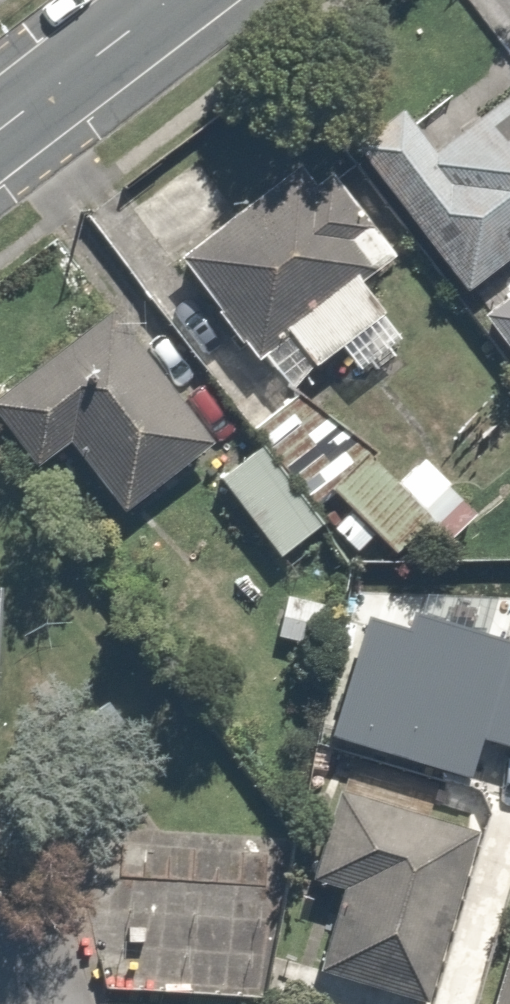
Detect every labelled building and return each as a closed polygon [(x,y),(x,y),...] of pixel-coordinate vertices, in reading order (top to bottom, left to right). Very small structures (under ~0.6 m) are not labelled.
[(395,103),(347,137),(453,288),(509,248),(509,73),(471,101),(466,94),(414,131),(395,103)] [(342,364),(386,331),(341,270),(368,250),(299,155),(164,254),(234,349),(271,322),(299,360),(325,341),(342,364)] [(476,324),(509,365),(509,297),(476,324)] [(113,500),(196,424),(90,308),(0,391),(0,441),(23,466),(55,437),(113,500)] [(312,519),(250,438),(200,477),(261,558),(312,519)] [(420,527),(354,450),(322,477),(388,554),(420,527)] [(325,596),(281,589),(273,632),(317,639),(325,596)] [(263,938),(284,944),(306,952),(303,960),(416,997),(471,829),(327,782),(295,880),(283,876),(263,938)] [(479,1003),(509,1003),(509,896),(479,1003)]
